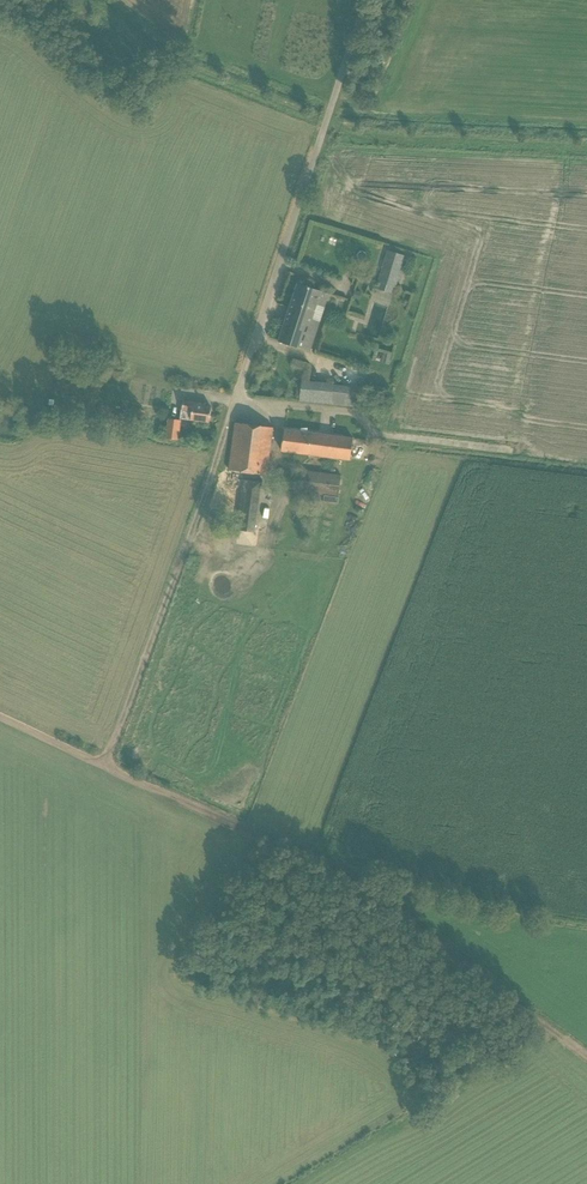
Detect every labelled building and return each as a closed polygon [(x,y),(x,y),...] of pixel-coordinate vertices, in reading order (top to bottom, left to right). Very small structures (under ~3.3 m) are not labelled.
[(378,282),(395,288),(405,256),(388,250),(378,282)] [(297,284),(279,342),(309,352),(328,294),(297,284)] [(362,293),(355,291),(353,298),(360,300),(362,293)] [(333,385),(301,381),(299,401),(331,404),(333,385)] [(205,404),(193,402),(184,401),(181,419),(209,422),(211,407),(205,406),(205,404)] [(133,405),(126,418),(139,425),(146,412),(133,405)] [(167,419),(165,439),(178,440),(181,421),(167,419)] [(273,428),(235,423),(229,470),(267,475),(271,440),(273,428)] [(285,429),(283,441),(282,451),(350,460),(353,438),(285,429)] [(341,476),(301,470),(298,492),(338,497),(341,476)] [(234,531),(255,533),(261,482),(239,480),(234,531)]
